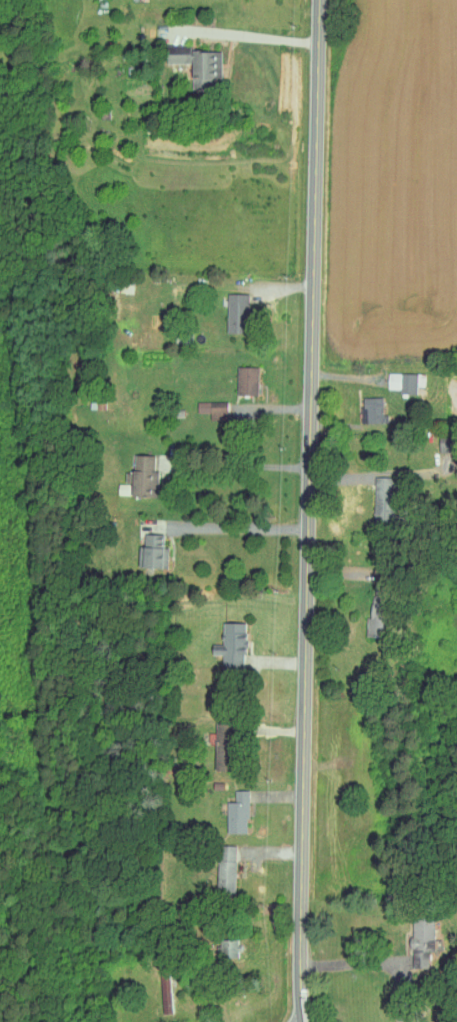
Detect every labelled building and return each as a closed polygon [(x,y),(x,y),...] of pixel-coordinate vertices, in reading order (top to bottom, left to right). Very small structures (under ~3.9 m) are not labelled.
[(220,50),(164,50),(164,63),(188,63),(188,78),(194,78),(194,82),(220,82),(220,50)] [(225,332),(244,333),(246,294),(226,293),(225,332)] [(256,367),(236,367),(236,394),(256,394),(256,367)] [(386,392),(416,391),(416,386),(419,386),(418,373),(386,373),(386,392)] [(381,423),(381,397),(362,397),(361,423),(381,423)] [(103,411),(104,401),(90,400),(90,410),(103,411)] [(196,414),(209,414),(209,419),(226,419),(226,402),(196,402),(196,414)] [(153,455),(132,455),(132,472),(123,472),(123,483),(128,483),(128,496),(156,496),(156,470),(153,470),(153,455)] [(383,510),(389,510),(390,477),(371,476),(370,518),(383,519),(383,510)] [(141,547),(138,547),(138,568),(161,568),(162,535),(142,534),(141,547)] [(366,636),(384,635),(383,599),(366,600),(366,636)] [(244,669),(243,622),(220,622),(220,645),(209,645),(210,655),(221,655),(221,669),(244,669)] [(246,790),(233,791),(233,802),(225,802),(225,833),(247,833),(246,790)] [(233,895),(235,846),(217,845),(215,895),(233,895)] [(432,917),(409,917),(411,969),(433,968),(432,917)] [(237,939),(219,939),(220,950),(216,950),(216,959),(238,959),(237,939)] [(159,979),(161,1014),(170,1013),(169,979),(159,979)]
